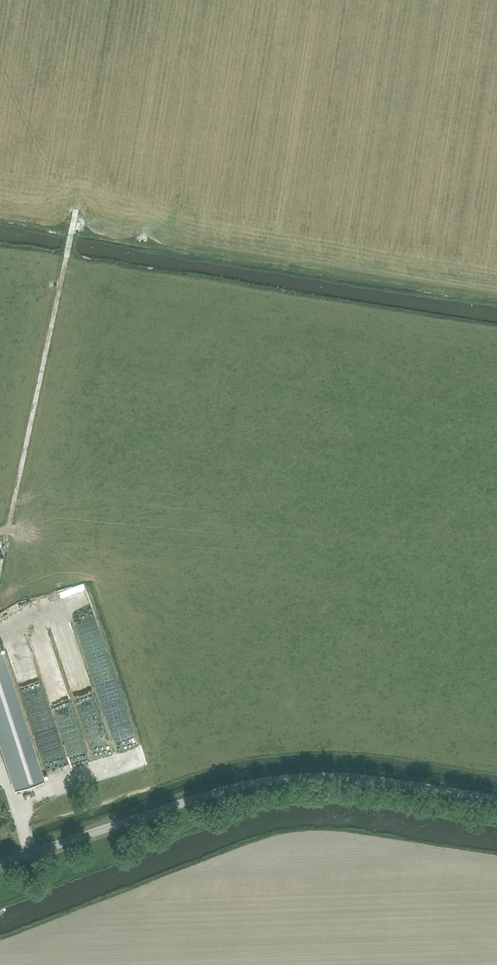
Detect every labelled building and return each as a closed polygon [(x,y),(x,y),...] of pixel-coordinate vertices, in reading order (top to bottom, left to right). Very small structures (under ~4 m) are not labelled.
[(44,782),(1,653),(0,654),(0,746),(15,791),(44,782)]
